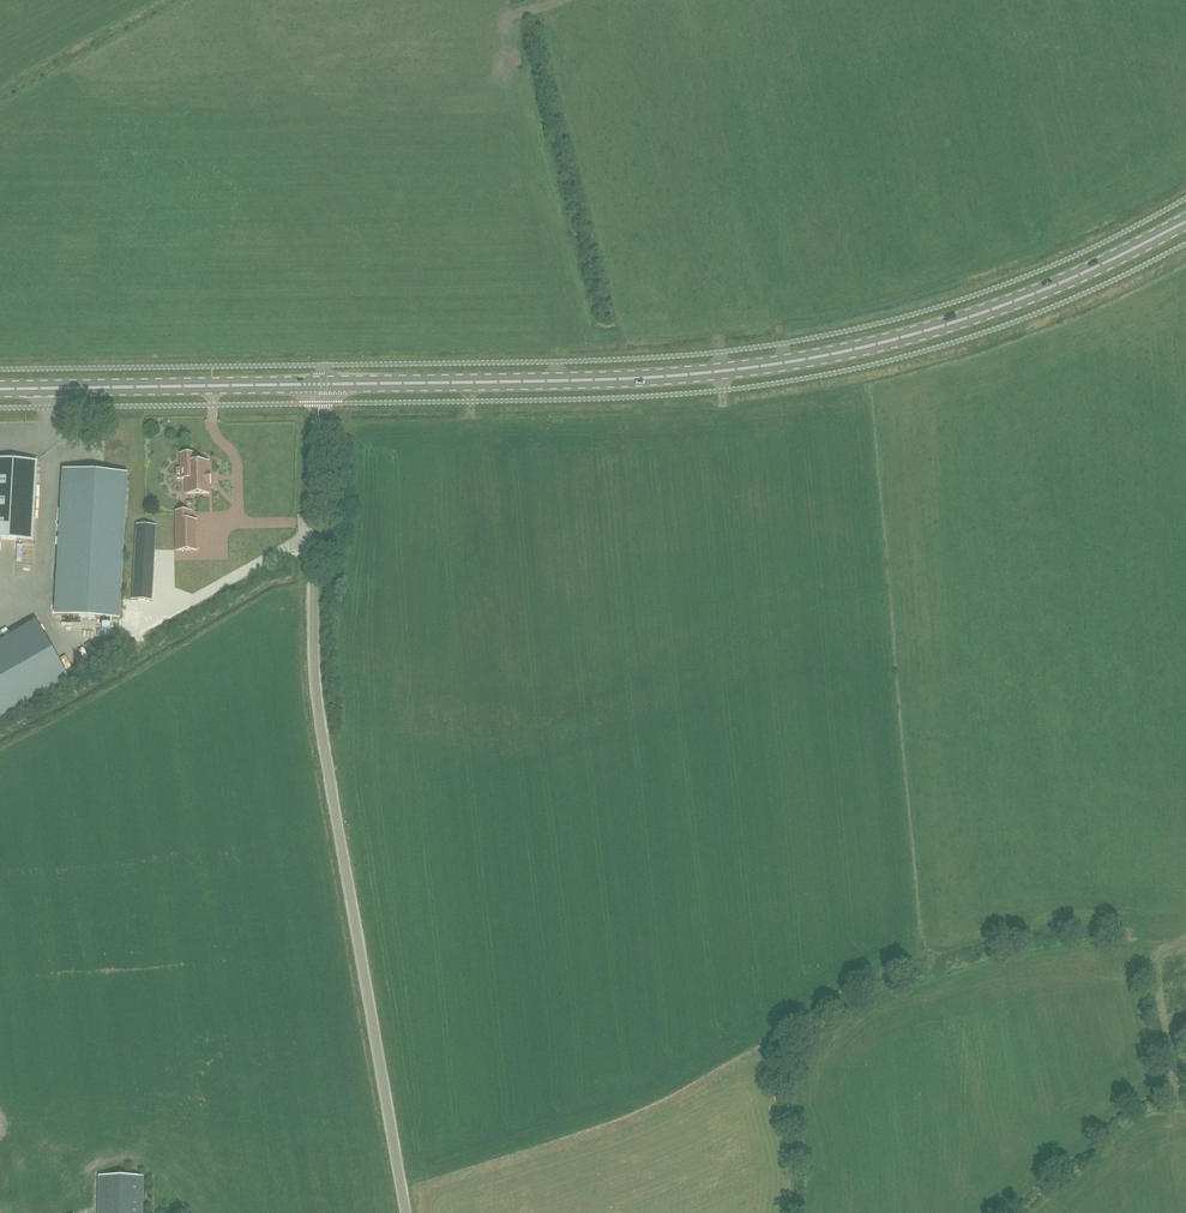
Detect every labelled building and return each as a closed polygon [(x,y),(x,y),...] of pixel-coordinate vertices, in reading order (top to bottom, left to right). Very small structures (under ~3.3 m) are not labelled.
[(181,455),(182,467),(177,467),(177,478),(187,478),(187,494),(209,493),(209,484),(210,484),(210,473),(209,473),(208,463),(195,463),(194,455),(181,455)] [(33,541),(38,462),(0,460),(0,539),(33,541)] [(128,474),(64,471),(56,615),(120,619),(128,474)] [(158,505),(149,507),(151,513),(160,511),(158,505)] [(178,550),(198,550),(196,522),(191,522),(191,513),(177,513),(178,550)] [(152,601),(156,525),(135,524),(131,600),(152,601)] [(3,613),(3,609),(22,608),(21,595),(6,596),(6,601),(0,601),(0,613),(3,613)] [(69,680),(36,621),(0,642),(0,720),(69,680)] [(123,653),(137,653),(137,645),(123,644),(123,653)] [(143,1177),(99,1176),(99,1212),(142,1212),(143,1177)]
